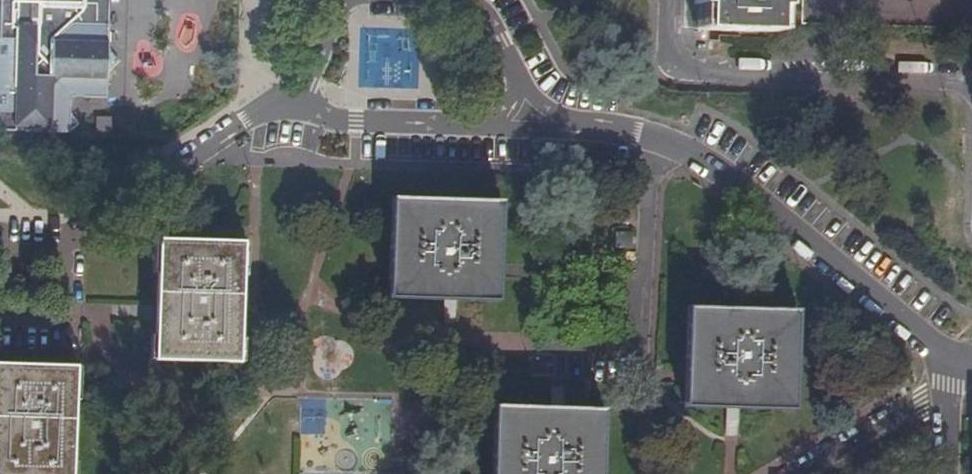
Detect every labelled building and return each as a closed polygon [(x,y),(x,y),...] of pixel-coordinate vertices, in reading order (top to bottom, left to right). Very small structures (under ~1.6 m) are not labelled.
[(9,70),(14,70),(13,79),(8,78),(0,86),(0,130),(68,132),(70,130),(70,129),(76,123),(70,115),(71,114),(69,112),(69,96),(107,97),(107,74),(110,69),(119,61),(109,51),(110,50),(107,47),(109,0),(0,0),(0,60),(9,70)] [(697,30),(778,32),(778,31),(779,0),(698,0),(697,30)] [(778,31),(971,36),(971,0),(779,0),(778,31)] [(440,301),(498,303),(501,203),(392,200),(389,299),(440,301)] [(240,361),(243,242),(203,241),(158,240),(155,359),(240,361)] [(731,409),(794,410),(798,311),(688,309),(685,408),(731,409)] [(75,367),(19,366),(0,366),(0,473),(72,473),(75,367)] [(305,403),(303,431),(323,432),(324,404),(305,403)] [(605,410),(568,409),(495,407),(493,473),(603,473),(605,410)]
